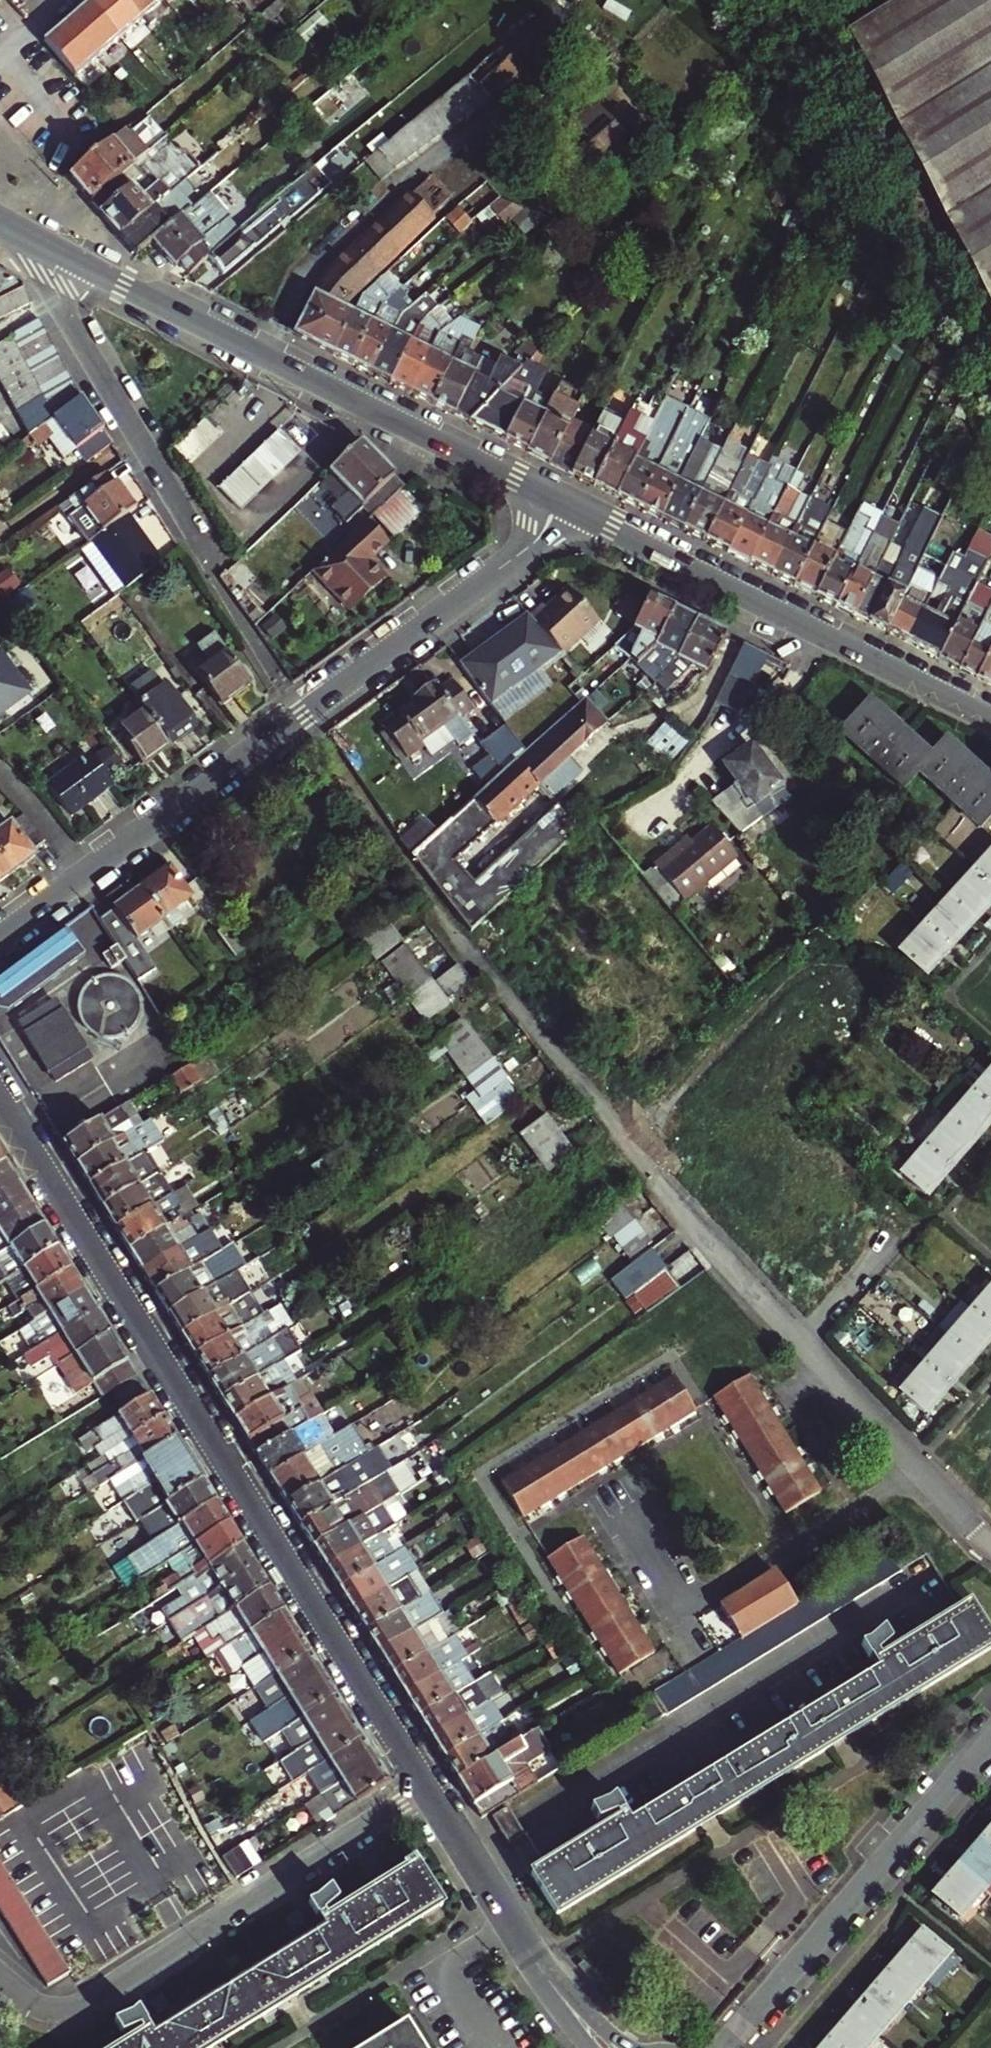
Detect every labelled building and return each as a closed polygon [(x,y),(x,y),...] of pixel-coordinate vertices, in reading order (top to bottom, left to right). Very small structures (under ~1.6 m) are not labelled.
[(141,20),(164,0),(92,0),(66,23),(45,40),(75,77),(104,52),(141,20)] [(281,0),(278,0),(255,19),(263,29),(288,8),(281,0)] [(847,34),(990,310),(990,0),(902,0),(847,34)] [(451,128),(463,120),(474,111),(486,101),(488,100),(517,75),(528,89),(577,47),(548,13),(495,57),(494,55),(469,77),(455,88),(444,98),(433,107),(423,116),(412,125),(401,134),(390,143),(378,154),(366,164),(381,182),(394,172),(407,163),(417,154),(429,145),(441,136),(451,128)] [(384,110),(353,73),(332,91),(349,112),(318,138),(331,154),(384,110)] [(300,118),(318,138),(349,112),(332,91),(300,118)] [(586,168),(625,137),(598,102),(558,133),(586,168)] [(72,178),(92,202),(123,175),(137,163),(130,154),(133,151),(120,137),(72,178)] [(142,197),(123,175),(92,202),(122,237),(186,183),(220,153),(212,143),(181,170),(179,168),(159,185),(156,181),(143,192),(145,194),(142,197)] [(230,241),(205,262),(219,279),(290,219),(284,211),(334,168),(326,159),(230,241)] [(340,308),(345,300),(448,200),(429,179),(326,279),(316,293),(295,335),(335,356),(355,315),(340,308)] [(139,257),(154,244),(171,228),(164,219),(177,208),(176,206),(194,192),(186,183),(122,237),(139,257)] [(484,184),(456,208),(469,223),(497,199),(484,184)] [(210,196),(185,217),(171,228),(154,244),(176,270),(182,265),(190,274),(205,262),(230,241),(220,229),(231,220),(210,196)] [(171,228),(185,217),(177,208),(164,219),(171,228)] [(23,288),(20,284),(0,274),(0,301),(23,288)] [(412,279),(391,299),(401,309),(423,290),(412,279)] [(6,316),(31,303),(23,288),(0,301),(0,319),(6,316)] [(365,296),(355,315),(365,320),(374,301),(365,296)] [(365,320),(355,315),(335,356),(354,365),(383,306),(374,301),(365,320)] [(16,334),(40,320),(35,312),(31,303),(6,316),(11,325),(16,334)] [(383,306),(354,365),(372,374),(392,334),(383,330),(393,310),(383,306)] [(445,317),(439,309),(431,315),(437,323),(445,317)] [(383,330),(392,334),(402,315),(393,310),(383,330)] [(402,315),(392,334),(401,339),(411,320),(402,315)] [(47,333),(40,320),(16,334),(11,337),(17,347),(18,350),(47,333)] [(392,334),(372,374),(390,383),(421,325),(411,320),(401,339),(392,334)] [(410,393),(430,353),(422,349),(431,330),(421,325),(390,383),(410,393)] [(440,334),(431,330),(422,349),(430,353),(436,341),(440,334)] [(444,339),(449,341),(458,346),(463,338),(448,331),(444,339)] [(24,361),(26,364),(55,347),(47,333),(18,350),(24,361)] [(458,346),(461,347),(433,405),(455,416),(474,379),(488,385),(497,368),(469,354),(475,341),(464,335),(463,338),(458,346)] [(11,337),(0,345),(0,359),(17,347),(11,337)] [(436,341),(430,353),(410,393),(433,405),(461,347),(458,346),(449,341),(446,346),(436,341)] [(517,363),(513,368),(520,372),(529,362),(541,349),(531,341),(513,359),(517,363)] [(24,361),(18,350),(17,347),(0,359),(0,376),(24,361)] [(55,347),(26,364),(30,371),(33,376),(61,359),(55,347)] [(36,381),(40,388),(68,372),(61,359),(33,376),(36,381)] [(0,376),(0,381),(4,388),(30,371),(26,364),(24,361),(0,376)] [(474,379),(455,416),(471,424),(510,382),(520,372),(513,368),(500,362),(497,368),(488,385),(474,379)] [(507,442),(529,453),(554,402),(538,394),(549,372),(529,362),(520,372),(510,382),(531,392),(507,442)] [(4,388),(9,398),(36,381),(33,376),(30,371),(4,388)] [(68,372),(40,388),(43,393),(47,400),(75,385),(68,372)] [(9,398),(16,410),(43,393),(40,388),(36,381),(9,398)] [(531,392),(510,382),(471,424),(507,442),(531,392)] [(75,385),(47,400),(50,406),(56,416),(82,398),(75,385)] [(43,393),(16,410),(23,422),(50,406),(47,400),(43,393)] [(30,435),(36,446),(52,434),(66,454),(76,448),(86,462),(113,443),(82,398),(56,416),(30,435)] [(618,498),(640,509),(680,429),(690,409),(667,398),(661,410),(618,498)] [(618,498),(661,410),(639,399),(627,422),(595,486),(618,498)] [(529,453),(551,464),(573,419),(576,413),(554,402),(529,453)] [(30,435),(56,416),(50,406),(23,422),(30,435)] [(690,409),(680,429),(690,434),(693,436),(703,416),(690,409)] [(595,486),(627,422),(605,411),(596,430),(573,475),(595,486)] [(178,446),(194,462),(223,435),(208,418),(178,446)] [(573,475),(596,430),(573,419),(551,464),(573,475)] [(278,428),(263,444),(284,466),(300,451),(278,428)] [(662,520),(687,470),(679,466),(687,449),(684,447),(690,434),(680,429),(640,509),(662,520)] [(693,436),(690,434),(684,447),(687,449),(679,466),(687,470),(702,440),(693,436)] [(693,490),(714,447),(702,440),(687,470),(662,520),(684,531),(702,495),(693,490)] [(329,472),(371,518),(373,516),(401,490),(405,487),(361,441),(329,472)] [(684,531),(706,542),(731,493),(720,487),(730,467),(741,446),(730,441),(724,452),(702,495),(684,531)] [(729,554),(754,504),(743,498),(765,455),(769,447),(757,441),(741,472),(731,493),(706,542),(729,554)] [(272,477),(284,466),(263,444),(251,455),(272,477)] [(724,452),(714,447),(693,490),(702,495),(724,452)] [(240,508),(272,477),(251,455),(219,485),(240,508)] [(775,460),(765,455),(743,498),(754,504),(775,460)] [(775,460),(754,504),(729,554),(750,565),(780,504),(765,496),(767,492),(772,495),(778,483),(787,466),(775,460)] [(720,487),(731,493),(741,472),(730,467),(720,487)] [(90,542),(129,514),(138,508),(119,481),(117,483),(109,472),(70,499),(77,510),(70,515),(90,542)] [(765,496),(780,504),(788,488),(778,483),(772,495),(767,492),(765,496)] [(773,576),(795,587),(816,543),(824,528),(814,523),(822,507),(829,493),(817,486),(810,499),(797,525),(773,576)] [(773,576),(797,525),(788,520),(801,494),(788,488),(780,504),(750,565),(773,576)] [(401,490),(373,516),(397,542),(424,515),(401,490)] [(810,499),(801,494),(788,520),(797,525),(810,499)] [(814,523),(824,528),(832,512),(822,507),(814,523)] [(861,508),(838,555),(817,598),(838,608),(861,561),(852,557),(865,531),(874,515),(861,508)] [(907,553),(891,545),(856,617),(886,633),(913,578),(926,553),(942,520),(925,512),(910,542),(912,544),(907,553)] [(958,569),(978,580),(982,573),(990,554),(990,544),(975,536),(980,528),(946,512),(942,520),(926,553),(938,559),(948,564),(958,569)] [(163,561),(129,514),(90,542),(82,548),(117,596),(121,593),(163,561)] [(365,523),(313,571),(349,610),(384,578),(369,562),(385,545),(365,523)] [(883,540),(891,545),(897,533),(879,524),(874,536),(871,540),(881,545),(883,540)] [(852,557),(861,561),(871,540),(874,536),(865,531),(852,557)] [(861,561),(838,608),(856,617),(891,545),(883,540),(881,545),(871,540),(861,561)] [(817,598),(838,555),(816,543),(795,587),(817,598)] [(913,578),(925,584),(938,559),(926,553),(913,578)] [(0,573),(0,601),(23,581),(9,565),(0,573)] [(904,642),(938,659),(967,603),(978,580),(958,569),(939,607),(934,616),(924,611),(921,609),(904,642)] [(967,603),(988,614),(990,608),(990,592),(990,590),(990,577),(982,573),(978,580),(967,603)] [(886,633),(904,642),(921,609),(924,611),(929,602),(935,589),(925,584),(913,578),(886,633)] [(531,618),(563,656),(600,624),(571,590),(548,609),(545,606),(531,618)] [(627,661),(635,667),(656,648),(676,611),(649,598),(631,635),(629,636),(613,651),(627,661)] [(934,616),(939,607),(929,602),(924,611),(934,616)] [(988,614),(967,603),(938,659),(959,669),(960,670),(988,614)] [(960,670),(976,678),(990,649),(990,608),(988,614),(960,670)] [(656,648),(635,667),(654,687),(658,683),(682,662),(700,624),(676,611),(656,648)] [(531,618),(525,612),(471,651),(472,653),(475,656),(461,666),(491,708),(563,656),(531,618)] [(728,638),(700,624),(682,662),(658,683),(668,694),(678,684),(684,687),(699,671),(706,674),(710,676),(728,638)] [(217,634),(202,645),(213,660),(198,671),(223,706),(252,685),(217,634)] [(748,648),(719,705),(744,717),(770,667),(793,679),(796,672),(748,648)] [(35,690),(4,649),(0,652),(0,716),(35,690)] [(990,685),(990,649),(976,678),(990,684),(990,685)] [(472,653),(458,663),(461,666),(475,656),(472,653)] [(146,711),(171,745),(199,725),(169,684),(165,687),(155,674),(131,691),(146,711)] [(399,714),(381,727),(405,759),(422,746),(419,741),(441,725),(457,748),(473,737),(460,720),(474,710),(449,675),(397,712),(399,714)] [(604,694),(594,703),(601,710),(611,700),(604,694)] [(460,861),(611,721),(601,710),(594,703),(588,697),(579,705),(524,754),(411,857),(468,931),(573,837),(578,832),(581,830),(581,829),(592,823),(595,822),(597,820),(574,794),(476,881),(460,861)] [(875,712),(867,705),(865,707),(841,732),(901,788),(917,772),(952,804),(980,830),(990,817),(990,786),(951,751),(943,743),(941,745),(928,760),(875,712)] [(171,745),(146,711),(117,732),(142,765),(171,745)] [(502,765),(525,744),(506,723),(483,744),(502,765)] [(710,802),(739,834),(779,804),(774,797),(781,792),(748,749),(722,768),(734,783),(710,802)] [(112,788),(89,757),(50,786),(72,817),(112,788)] [(786,799),(781,792),(774,797),(779,804),(786,799)] [(45,843),(24,815),(0,832),(0,855),(13,873),(35,856),(33,853),(45,843)] [(403,838),(413,849),(433,832),(424,820),(403,838)] [(685,847),(679,840),(652,862),(683,899),(734,857),(709,827),(685,847)] [(990,889),(990,854),(973,873),(990,889)] [(0,855),(0,882),(13,873),(0,855)] [(739,860),(711,880),(717,888),(745,868),(739,860)] [(169,869),(141,890),(162,918),(171,931),(184,922),(175,909),(190,898),(169,869)] [(972,921),(990,900),(990,889),(973,873),(949,900),(972,921)] [(162,918),(141,890),(113,910),(134,939),(162,918)] [(924,927),(947,948),(972,921),(949,900),(924,927)] [(134,939),(113,910),(100,920),(116,946),(119,950),(134,939)] [(367,935),(382,956),(401,943),(386,922),(367,935)] [(67,926),(25,957),(0,976),(0,1012),(11,1013),(89,956),(67,926)] [(228,926),(216,934),(232,960),(244,952),(228,926)] [(947,948),(924,927),(900,954),(923,975),(947,948)] [(112,967),(124,959),(123,956),(119,950),(116,946),(104,954),(112,967)] [(124,959),(143,989),(151,984),(147,978),(156,972),(138,946),(123,956),(124,959)] [(382,964),(392,976),(414,959),(405,947),(382,964)] [(392,976),(400,987),(423,970),(414,959),(392,976)] [(458,965),(432,983),(444,999),(469,981),(458,965)] [(400,987),(410,1000),(432,983),(423,970),(400,987)] [(141,1020),(142,1016),(143,1012),(143,1008),(143,1004),(142,1000),(141,997),(139,993),(137,990),(135,987),(132,984),(128,981),(125,979),(121,978),(117,977),(113,976),(109,976),(105,977),(101,978),(98,979),(94,981),(91,984),(88,986),(85,989),(83,993),(82,996),(80,1000),(80,1004),(79,1008),(79,1012),(80,1016),(81,1020),(83,1023),(85,1027),(88,1030),(91,1033),(94,1035),(97,1037),(101,1038),(105,1040),(109,1040),(113,1040),(117,1040),(121,1038),(125,1037),(128,1035),(131,1033),(134,1030),(137,1027),(139,1024),(141,1020)] [(21,1023),(57,1082),(93,1060),(57,1002),(21,1023)] [(462,1021),(436,1041),(465,1080),(491,1061),(462,1021)] [(465,1080),(480,1101),(506,1081),(491,1061),(465,1080)] [(180,1095),(202,1082),(191,1065),(170,1078),(180,1095)] [(990,1110),(990,1071),(972,1094),(990,1110)] [(480,1101),(494,1121),(521,1101),(506,1081),(480,1101)] [(972,1094),(948,1121),(972,1141),(990,1119),(990,1110),(972,1094)] [(136,1117),(128,1104),(64,1144),(77,1166),(113,1144),(107,1135),(130,1121),(136,1117)] [(582,1149),(552,1107),(527,1126),(557,1167),(582,1149)] [(209,1115),(222,1136),(232,1131),(218,1110),(209,1115)] [(948,1121),(935,1110),(912,1136),(925,1147),(949,1167),(972,1141),(948,1121)] [(228,1120),(233,1129),(242,1124),(236,1115),(228,1120)] [(136,1130),(113,1144),(77,1166),(91,1187),(144,1154),(166,1141),(153,1119),(136,1130)] [(113,1144),(136,1130),(130,1121),(107,1135),(113,1144)] [(949,1167),(925,1147),(901,1175),(924,1196),(949,1167)] [(91,1187),(104,1209),(158,1176),(144,1154),(91,1187)] [(18,1186),(5,1165),(0,1168),(0,1197),(18,1186)] [(158,1176),(104,1209),(117,1229),(154,1207),(147,1196),(164,1186),(158,1176)] [(31,1207),(18,1186),(0,1197),(0,1227),(31,1207)] [(154,1207),(170,1197),(164,1186),(147,1196),(154,1207)] [(170,1197),(154,1207),(117,1229),(129,1249),(181,1218),(178,1214),(182,1211),(173,1195),(170,1197)] [(611,1241),(614,1239),(636,1223),(619,1202),(595,1220),(611,1241)] [(44,1229),(31,1207),(0,1227),(0,1256),(44,1229)] [(181,1218),(129,1249),(143,1272),(199,1237),(189,1221),(184,1224),(181,1218)] [(636,1223),(614,1239),(630,1261),(652,1243),(636,1223)] [(22,1271),(57,1249),(44,1229),(0,1256),(0,1270),(15,1261),(22,1271)] [(156,1293),(205,1263),(208,1260),(206,1256),(209,1254),(199,1237),(143,1272),(156,1293)] [(294,1238),(277,1249),(281,1256),(299,1246),(294,1238)] [(239,1251),(235,1244),(218,1254),(222,1261),(239,1251)] [(35,1292),(70,1271),(57,1249),(22,1271),(7,1280),(0,1285),(0,1299),(14,1290),(28,1282),(35,1292)] [(633,1296),(664,1273),(648,1252),(610,1280),(626,1301),(633,1296)] [(218,1285),(232,1277),(227,1268),(222,1261),(218,1254),(208,1260),(205,1263),(218,1285)] [(7,1280),(22,1271),(15,1261),(0,1270),(7,1280)] [(218,1285),(205,1263),(156,1293),(170,1315),(218,1285)] [(227,1268),(232,1277),(239,1272),(234,1264),(227,1268)] [(48,1314),(84,1293),(70,1271),(35,1292),(21,1301),(2,1313),(9,1325),(27,1314),(43,1304),(48,1314)] [(170,1315),(183,1336),(231,1306),(223,1294),(236,1286),(244,1281),(239,1272),(232,1277),(218,1285),(170,1315)] [(633,1296),(647,1315),(679,1291),(665,1272),(664,1273),(633,1296)] [(14,1290),(21,1301),(35,1292),(28,1282),(14,1290)] [(244,1299),(236,1286),(223,1294),(231,1306),(244,1299)] [(971,1311),(990,1328),(990,1288),(971,1311)] [(97,1314),(84,1293),(48,1314),(55,1324),(35,1336),(42,1348),(97,1314)] [(252,1312),(244,1299),(231,1306),(239,1320),(252,1312)] [(33,1323),(48,1314),(43,1304),(27,1314),(33,1323)] [(196,1358),(256,1321),(257,1320),(252,1312),(239,1320),(231,1306),(183,1336),(196,1358)] [(990,1336),(990,1328),(971,1311),(956,1329),(948,1338),(972,1358),(990,1336)] [(55,1324),(48,1314),(33,1323),(29,1326),(35,1336),(55,1324)] [(97,1314),(42,1348),(48,1358),(67,1346),(73,1355),(109,1333),(97,1314)] [(942,1317),(934,1326),(948,1338),(956,1329),(942,1317)] [(196,1358),(209,1378),(255,1349),(263,1344),(253,1328),(258,1325),(256,1321),(196,1358)] [(112,1392),(137,1377),(109,1333),(73,1355),(59,1365),(77,1394),(83,1390),(87,1396),(92,1405),(112,1392)] [(949,1385),(972,1358),(948,1338),(925,1365),(949,1385)] [(281,1363),(268,1341),(263,1344),(255,1349),(268,1371),(273,1368),(281,1363)] [(42,1348),(31,1354),(37,1364),(48,1358),(42,1348)] [(222,1400),(268,1371),(255,1349),(209,1378),(222,1400)] [(900,1393),(924,1414),(949,1385),(925,1365),(900,1393)] [(222,1400),(235,1421),(288,1388),(299,1381),(293,1372),(280,1380),(273,1368),(268,1371),(222,1400)] [(112,1392),(118,1403),(143,1388),(137,1377),(112,1392)] [(749,1377),(716,1398),(734,1427),(767,1407),(749,1377)] [(645,1397),(665,1428),(694,1410),(675,1379),(645,1397)] [(288,1388),(296,1402),(309,1394),(301,1380),(299,1381),(288,1388)] [(143,1388),(118,1403),(124,1413),(149,1398),(143,1388)] [(288,1388),(235,1421),(256,1455),(290,1433),(304,1425),(308,1422),(321,1414),(309,1394),(296,1402),(288,1388)] [(52,1417),(57,1427),(92,1405),(87,1396),(52,1417)] [(617,1415),(636,1446),(665,1428),(645,1397),(617,1415)] [(149,1398),(124,1413),(78,1442),(85,1453),(93,1449),(109,1438),(116,1449),(130,1441),(163,1420),(149,1398)] [(767,1407),(734,1427),(751,1455),(784,1435),(767,1407)] [(636,1446),(617,1415),(588,1433),(607,1464),(636,1446)] [(163,1420),(130,1441),(137,1451),(109,1468),(111,1470),(116,1478),(122,1475),(176,1441),(163,1420)] [(304,1425),(290,1433),(297,1445),(311,1437),(304,1425)] [(256,1455),(270,1477),(318,1447),(311,1437),(297,1445),(290,1433),(256,1455)] [(607,1464),(588,1433),(560,1450),(580,1482),(607,1464)] [(784,1435),(751,1455),(768,1483),(801,1463),(784,1435)] [(109,1438),(93,1449),(99,1460),(103,1458),(116,1449),(109,1438)] [(116,1449),(103,1458),(109,1468),(137,1451),(130,1441),(116,1449)] [(128,1485),(135,1496),(189,1462),(176,1441),(122,1475),(128,1485)] [(318,1447),(270,1477),(287,1505),(336,1475),(338,1473),(321,1446),(318,1447)] [(560,1450),(532,1468),(551,1499),(580,1482),(560,1450)] [(351,1474),(360,1489),(369,1483),(378,1478),(365,1456),(347,1467),(351,1474)] [(166,1506),(203,1484),(189,1462),(135,1496),(142,1507),(148,1518),(158,1512),(166,1506)] [(801,1463),(768,1483),(786,1512),(819,1492),(801,1463)] [(338,1473),(336,1475),(340,1481),(351,1474),(347,1467),(338,1473)] [(532,1468),(503,1486),(523,1517),(551,1499),(532,1468)] [(116,1478),(111,1470),(93,1481),(98,1489),(116,1478)] [(336,1475),(287,1505),(301,1527),(360,1489),(351,1474),(340,1481),(336,1475)] [(369,1483),(360,1489),(301,1527),(314,1548),(380,1507),(383,1505),(369,1483)] [(216,1505),(203,1484),(166,1506),(180,1528),(216,1505)] [(114,1494),(120,1505),(135,1496),(128,1485),(114,1494)] [(135,1496),(120,1505),(127,1516),(142,1507),(135,1496)] [(229,1526),(216,1505),(180,1528),(171,1533),(161,1540),(168,1551),(174,1560),(181,1556),(229,1526)] [(158,1512),(162,1519),(171,1533),(180,1528),(166,1506),(158,1512)] [(314,1548),(327,1570),(381,1537),(383,1535),(393,1529),(380,1507),(314,1548)] [(42,1515),(46,1522),(56,1515),(52,1509),(42,1515)] [(148,1527),(162,1519),(158,1512),(148,1518),(144,1520),(148,1527)] [(229,1526),(181,1556),(188,1567),(176,1575),(162,1584),(168,1594),(172,1591),(242,1548),(229,1526)] [(381,1537),(327,1570),(340,1591),(387,1562),(394,1558),(381,1537)] [(550,1561),(567,1589),(600,1569),(583,1541),(550,1561)] [(186,1613),(256,1569),(242,1548),(172,1591),(180,1603),(186,1613)] [(174,1560),(168,1551),(137,1570),(143,1579),(169,1564),(174,1560)] [(652,1694),(665,1715),(902,1572),(888,1551),(797,1606),(652,1694)] [(387,1562),(340,1591),(353,1612),(410,1578),(416,1574),(403,1552),(394,1558),(387,1562)] [(188,1567),(181,1556),(174,1560),(169,1564),(176,1575),(188,1567)] [(269,1591),(256,1569),(186,1613),(174,1620),(167,1624),(180,1645),(195,1636),(211,1627),(269,1591)] [(567,1589),(586,1619),(618,1599),(600,1569),(567,1589)] [(353,1612),(366,1633),(413,1604),(405,1590),(414,1585),(410,1578),(353,1612)] [(284,1614),(269,1591),(211,1627),(218,1639),(242,1623),(250,1636),(284,1614)] [(366,1633),(380,1655),(435,1621),(445,1615),(431,1593),(413,1604),(366,1633)] [(586,1619),(603,1647),(636,1627),(618,1599),(586,1619)] [(491,1606),(495,1613),(503,1608),(499,1601),(491,1606)] [(186,1613),(180,1603),(168,1610),(174,1620),(186,1613)] [(495,1613),(491,1606),(483,1611),(488,1618),(495,1613)] [(544,1874),(541,1869),(530,1875),(554,1914),(990,1649),(990,1643),(968,1606),(958,1612),(962,1619),(628,1822),(630,1824),(544,1874)] [(284,1614),(250,1636),(240,1642),(249,1657),(239,1663),(242,1668),(297,1635),(284,1614)] [(380,1655),(393,1676),(448,1642),(435,1621),(380,1655)] [(242,1623),(218,1639),(225,1650),(230,1648),(240,1642),(250,1636),(242,1623)] [(211,1627),(195,1636),(202,1648),(218,1639),(211,1627)] [(603,1647),(620,1674),(654,1655),(636,1627),(603,1647)] [(869,1660),(892,1644),(883,1631),(859,1647),(869,1660)] [(266,1685),(310,1657),(297,1635),(242,1668),(256,1691),(266,1685)] [(393,1676),(406,1697),(453,1668),(461,1663),(469,1658),(456,1637),(448,1642),(393,1676)] [(249,1657),(240,1642),(230,1648),(239,1663),(249,1657)] [(268,1711),(323,1678),(310,1657),(266,1685),(275,1699),(265,1705),(268,1711)] [(461,1663),(453,1668),(457,1676),(466,1671),(461,1663)] [(406,1697),(419,1718),(475,1684),(466,1671),(457,1676),(453,1668),(406,1697)] [(337,1700),(323,1678),(268,1711),(282,1733),(292,1727),(337,1700)] [(475,1684),(419,1718),(431,1738),(477,1710),(473,1703),(482,1697),(475,1684)] [(275,1699),(266,1685),(256,1691),(265,1705),(275,1699)] [(662,1717),(649,1696),(632,1706),(645,1727),(662,1717)] [(477,1710),(487,1704),(482,1697),(473,1703),(477,1710)] [(349,1720),(337,1700),(292,1727),(301,1743),(292,1749),(295,1754),(349,1720)] [(477,1710),(431,1738),(444,1758),(490,1730),(482,1718),(491,1712),(487,1704),(477,1710)] [(308,1754),(318,1769),(363,1742),(349,1720),(295,1754),(299,1760),(308,1754)] [(490,1730),(444,1758),(457,1780),(503,1752),(495,1739),(504,1733),(499,1725),(490,1730)] [(481,1820),(506,1804),(536,1785),(520,1758),(551,1740),(543,1727),(503,1752),(457,1780),(481,1820)] [(363,1742),(318,1769),(327,1784),(317,1790),(321,1796),(375,1762),(363,1742)] [(308,1754),(299,1760),(308,1775),(318,1769),(308,1754)] [(343,1811),(388,1783),(375,1762),(321,1796),(324,1802),(334,1796),(343,1811)] [(318,1769),(308,1775),(317,1790),(327,1784),(318,1769)] [(334,1796),(324,1802),(334,1817),(343,1811),(334,1796)] [(598,1823),(623,1809),(616,1798),(590,1809),(598,1823)] [(492,1819),(508,1845),(522,1835),(507,1810),(492,1819)] [(7,1815),(0,1820),(0,1912),(47,1987),(70,1973),(76,1984),(99,1970),(7,1815)] [(982,1841),(990,1849),(990,1830),(982,1841)] [(239,1876),(264,1861),(251,1839),(226,1854),(239,1876)] [(990,1877),(990,1849),(982,1841),(958,1868),(981,1889),(990,1877)] [(441,1906),(412,1861),(402,1867),(408,1876),(153,2034),(154,2036),(134,2047),(212,2047),(441,1906)] [(956,1918),(981,1889),(958,1868),(932,1898),(956,1918)] [(338,1901),(329,1887),(320,1896),(308,1904),(315,1916),(316,1918),(338,1901)] [(921,1931),(897,1959),(919,1978),(943,1950),(921,1931)] [(919,1978),(897,1959),(875,1985),(897,2004),(919,1978)] [(875,1985),(852,2013),(873,2031),(897,2004),(875,1985)] [(145,2022),(138,2010),(125,2018),(113,2022),(122,2036),(146,2024),(145,2022)] [(827,2042),(834,2047),(858,2047),(873,2031),(852,2013),(827,2042)] [(364,2047),(424,2047),(408,2022),(364,2047)]
